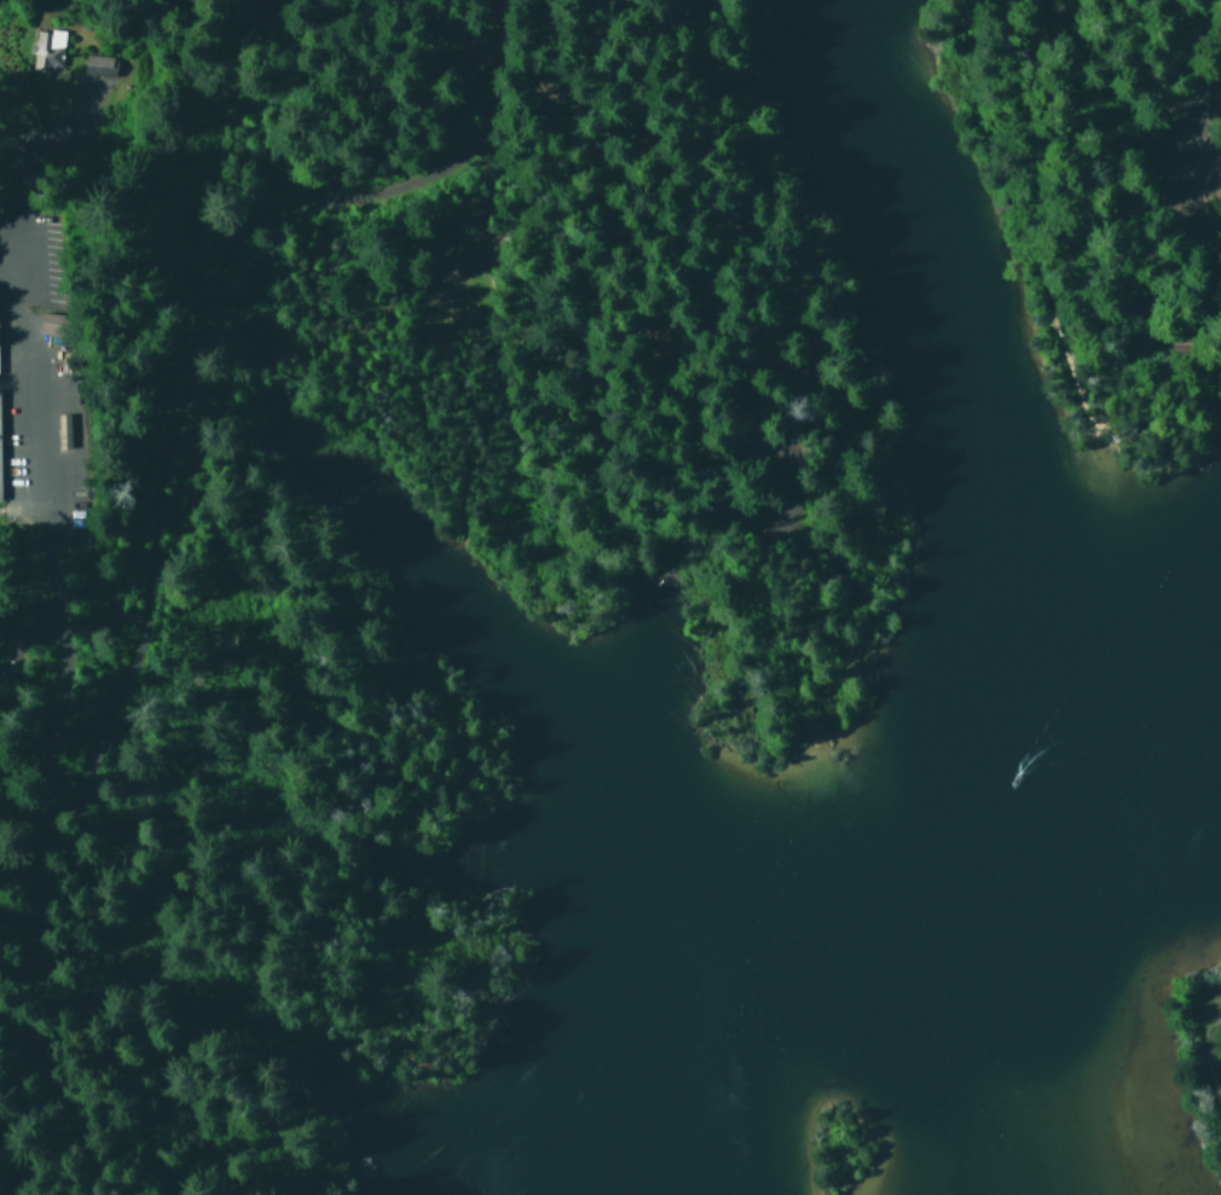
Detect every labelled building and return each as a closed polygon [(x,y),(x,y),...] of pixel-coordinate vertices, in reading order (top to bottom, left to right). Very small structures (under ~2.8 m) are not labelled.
[(32,27),(29,65),(59,68),(63,30),(32,27)] [(81,73),(113,74),(114,56),(82,55),(81,73)] [(55,413),(55,435),(67,435),(66,413),(55,413)]
